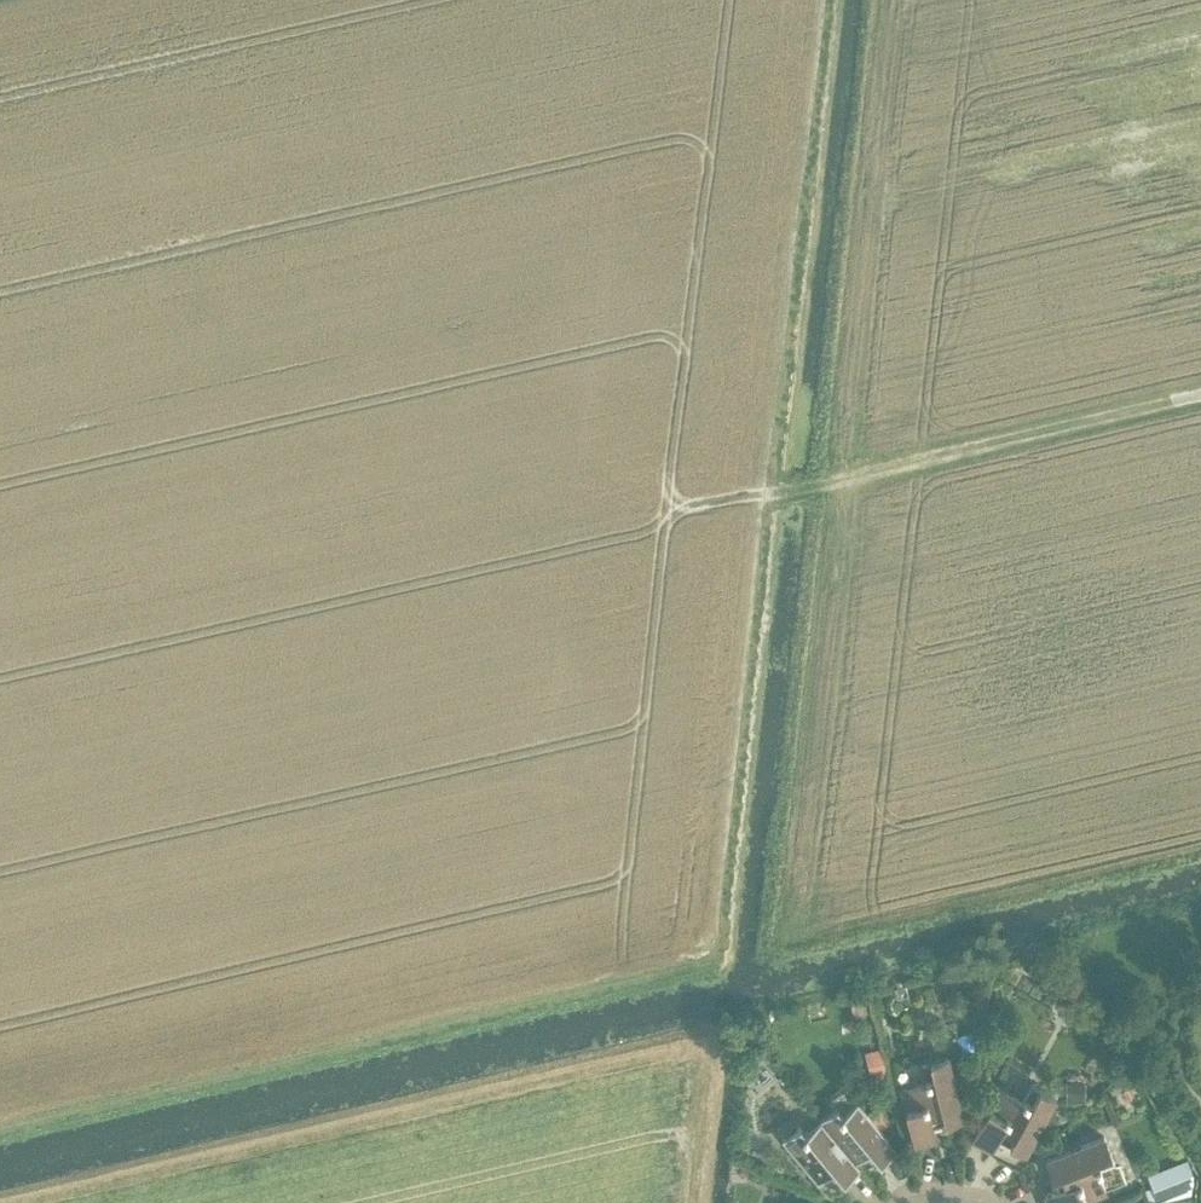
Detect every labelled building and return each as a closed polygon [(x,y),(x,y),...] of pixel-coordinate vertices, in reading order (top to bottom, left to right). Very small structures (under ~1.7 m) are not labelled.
[(906,983),(893,986),(897,998),(909,995),(906,983)] [(885,1069),(880,1047),(865,1051),(870,1073),(885,1069)] [(932,1124),(963,1116),(948,1055),(922,1062),(926,1079),(900,1085),(914,1142),(935,1137),(932,1124)] [(997,1136),(1025,1151),(1055,1096),(1031,1083),(1022,1099),(999,1087),(972,1138),(991,1148),(997,1136)] [(896,1147),(856,1100),(855,1101),(844,1087),(828,1100),(834,1107),(819,1119),(855,1163),(871,1149),(880,1160),(896,1147)] [(858,1167),(855,1163),(819,1119),(805,1131),(799,1124),(782,1139),(817,1182),(834,1168),(843,1180),(858,1167)] [(1114,1160),(1104,1135),(1046,1158),(1057,1187),(1044,1193),(1049,1202),(1077,1202),(1106,1192),(1096,1167),(1114,1160)] [(1157,1201),(1190,1194),(1192,1170),(1186,1157),(1147,1174),(1157,1201)]
